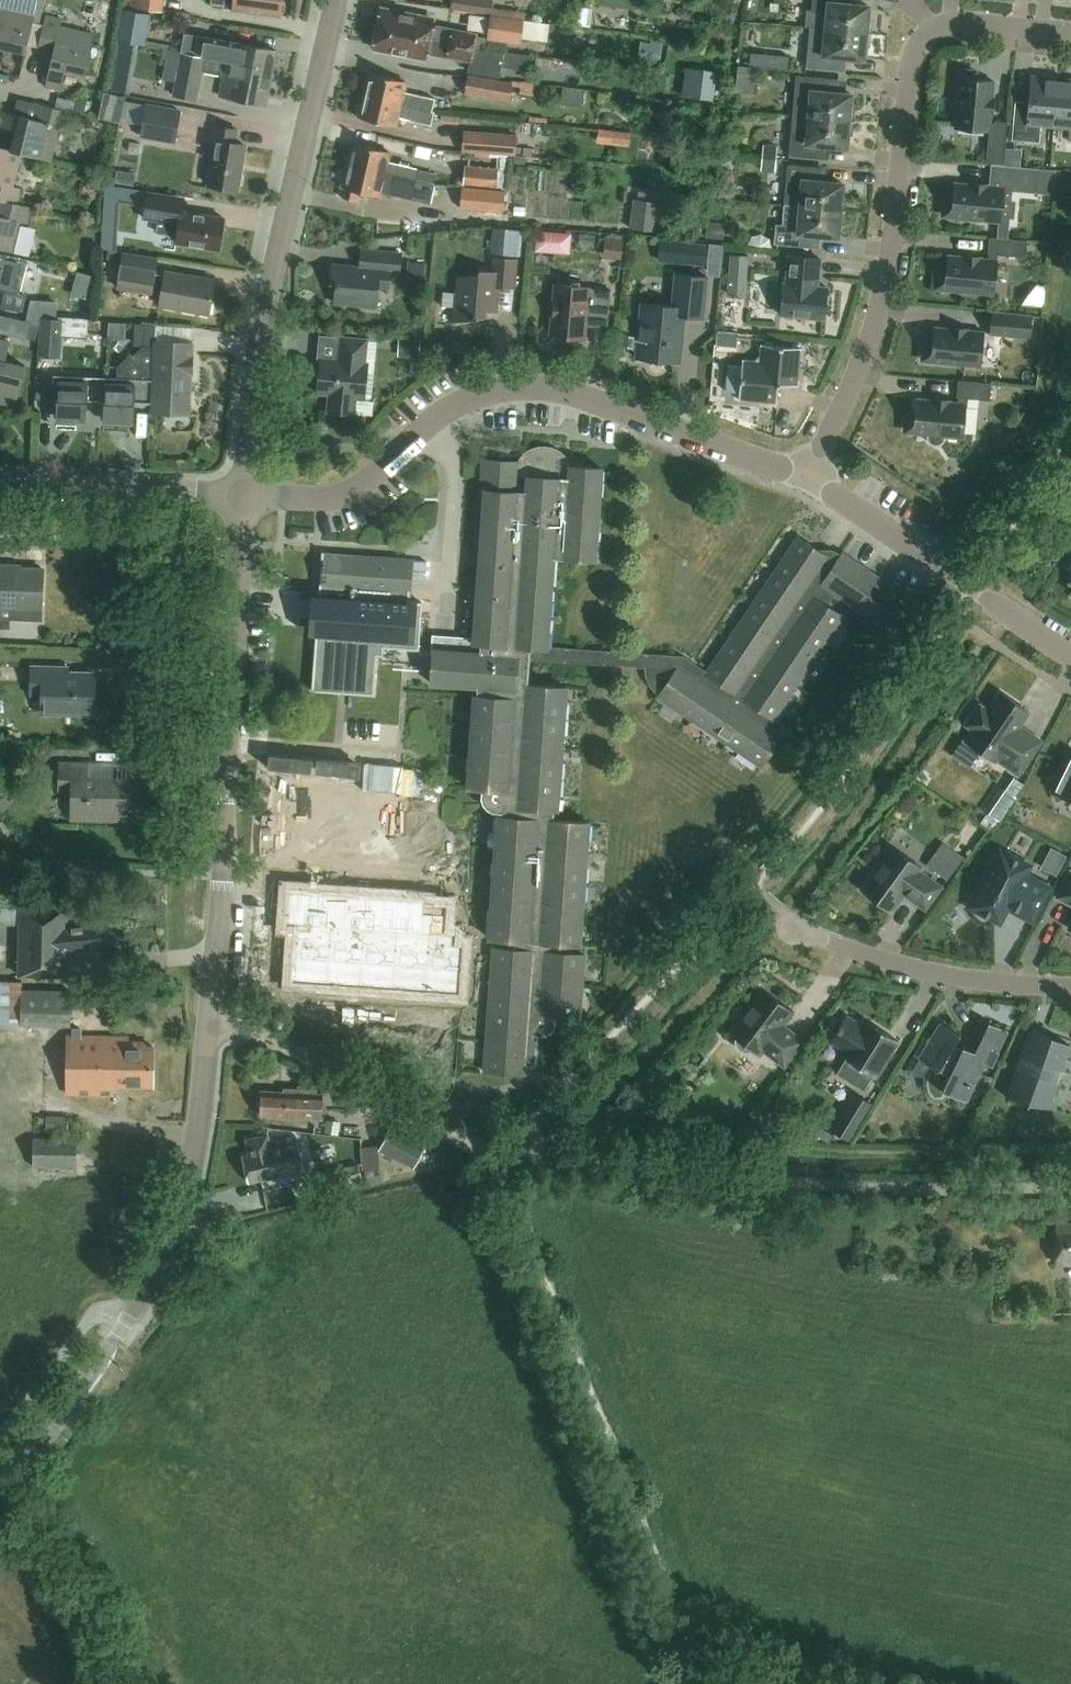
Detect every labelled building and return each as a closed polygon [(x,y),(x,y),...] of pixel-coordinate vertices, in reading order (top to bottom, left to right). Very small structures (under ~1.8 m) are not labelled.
[(5,49),(25,53),(34,13),(1,5),(2,0),(0,0),(0,68),(1,68),(5,49)] [(124,8),(129,8),(130,7),(163,11),(165,0),(125,0),(124,8)] [(281,16),(283,0),(224,0),(223,8),(281,16)] [(525,19),(526,12),(492,7),(493,0),(452,0),(451,7),(491,13),(525,19)] [(867,32),(870,5),(846,3),(846,0),(813,0),(812,9),(807,8),(805,26),(826,28),(867,32)] [(574,5),(571,23),(591,26),(594,8),(574,5)] [(123,9),(118,40),(145,45),(151,13),(123,9)] [(453,24),(453,29),(433,25),(434,19),(381,9),(377,28),(473,47),(473,46),(476,33),(466,31),(467,26),(453,24)] [(525,19),(491,13),(487,38),(521,43),(522,38),(524,19),(525,19)] [(85,74),(94,35),(60,27),(62,20),(45,16),(38,48),(53,51),(44,87),(59,90),(64,70),(85,74)] [(524,19),(522,38),(531,39),(534,21),(524,19)] [(543,22),(540,40),(547,41),(550,23),(543,22)] [(427,52),(470,61),(468,72),(501,78),(505,52),(473,46),(473,47),(377,28),(373,47),(426,58),(427,52)] [(864,59),(867,32),(826,28),(825,43),(809,41),(806,67),(839,70),(841,57),(864,59)] [(720,29),(718,46),(729,47),(731,30),(720,29)] [(207,37),(203,57),(272,70),(276,51),(207,37)] [(641,41),(638,60),(660,63),(663,41),(652,39),(651,42),(641,41)] [(742,45),(740,64),(755,65),(756,46),(742,45)] [(508,48),(504,70),(529,76),(534,53),(508,48)] [(219,73),(224,73),(221,86),(242,90),(243,89),(268,94),(272,70),(203,57),(182,53),(169,50),(163,80),(175,82),(172,95),(197,100),(199,87),(202,71),(219,74),(219,73)] [(420,63),(414,81),(439,88),(444,70),(420,63)] [(738,65),(736,92),(753,94),(756,67),(738,65)] [(997,164),(1004,165),(1008,122),(995,120),(995,122),(991,122),(991,114),(993,114),(994,97),(993,97),(995,81),(977,79),(978,70),(960,68),(955,127),(989,130),(986,163),(992,164),(997,164)] [(704,69),(700,99),(713,101),(718,71),(704,69)] [(362,94),(432,111),(435,99),(403,91),(405,81),(367,72),(362,94)] [(513,82),(468,74),(465,92),(510,100),(513,82)] [(809,116),(850,120),(852,93),(829,91),(830,78),(797,75),(794,100),(810,102),(809,116)] [(1054,126),(1058,81),(1046,80),(1046,77),(1032,75),(1030,102),(1016,100),(1012,139),(1040,142),(1041,124),(1054,126)] [(521,80),(518,96),(533,99),(536,83),(521,80)] [(1054,126),(1070,127),(1070,135),(1070,136),(1070,81),(1070,82),(1058,81),(1054,126)] [(432,111),(362,94),(357,116),(395,125),(397,116),(429,124),(432,111)] [(78,96),(75,108),(85,111),(88,98),(78,96)] [(147,104),(141,135),(175,141),(181,111),(147,104)] [(19,154),(50,162),(58,126),(66,128),(70,111),(43,105),(40,119),(0,110),(0,126),(16,130),(11,149),(11,151),(20,153),(19,154)] [(847,147),(850,120),(809,116),(807,131),(792,129),(789,155),(822,158),(823,145),(847,147)] [(517,134),(464,130),(462,149),(516,154),(516,155),(532,156),(535,124),(518,122),(517,134)] [(238,189),(245,145),(234,143),(237,129),(214,125),(209,155),(212,156),(208,184),(238,189)] [(633,142),(633,130),(612,129),(611,141),(633,142)] [(346,164),(415,180),(418,168),(387,161),(389,150),(351,141),(346,164)] [(764,143),(762,157),(777,158),(778,145),(764,143)] [(433,148),(417,145),(415,155),(431,158),(433,148)] [(5,201),(15,203),(18,188),(12,186),(19,154),(20,153),(11,151),(11,149),(0,146),(0,200),(5,201)] [(762,157),(761,171),(775,172),(777,158),(762,157)] [(415,180),(346,164),(341,187),(344,187),(342,197),(357,201),(359,191),(379,196),(380,189),(430,201),(434,185),(415,180)] [(785,204),(800,206),(841,209),(844,182),(820,180),(821,167),(788,164),(785,204)] [(1035,168),(1004,165),(997,164),(992,164),(990,185),(988,185),(988,184),(971,182),(971,184),(955,182),(953,200),(944,199),(942,216),(1001,222),(1004,188),(1033,191),(1035,168)] [(463,184),(507,189),(507,188),(504,188),(506,169),(466,165),(463,184)] [(543,176),(543,194),(566,194),(566,176),(543,176)] [(507,189),(463,184),(461,207),(482,209),(493,221),(503,222),(507,189)] [(639,188),(634,228),(656,230),(659,203),(660,203),(662,190),(639,188)] [(133,189),(131,201),(146,203),(144,217),(159,220),(157,231),(177,234),(176,241),(219,248),(224,217),(181,210),(183,198),(148,192),(133,189)] [(573,216),(575,197),(564,196),(562,215),(573,216)] [(11,256),(11,254),(19,221),(26,223),(30,206),(15,203),(5,201),(1,217),(0,217),(0,253),(11,256)] [(839,237),(841,209),(800,206),(799,220),(788,219),(786,245),(814,247),(815,234),(839,237)] [(707,221),(706,237),(724,239),(725,223),(707,221)] [(540,247),(575,246),(574,223),(539,224),(540,247)] [(104,227),(102,249),(114,249),(115,228),(104,227)] [(1026,257),(1028,240),(990,236),(988,253),(990,253),(990,259),(982,258),(982,256),(964,255),(964,256),(948,255),(946,272),(937,271),(935,289),(994,294),(998,254),(1026,257)] [(605,237),(604,257),(622,258),(624,238),(605,237)] [(400,271),(402,253),(362,249),(360,266),(333,263),(332,266),(330,267),(329,278),(331,279),(331,283),(336,283),(335,285),(336,285),(335,303),(377,308),(379,287),(389,288),(390,271),(400,271)] [(157,257),(129,253),(123,252),(117,287),(162,293),(160,303),(209,312),(214,279),(165,271),(164,277),(154,275),(157,257)] [(20,310),(24,293),(18,292),(26,258),(11,254),(11,256),(0,253),(0,305),(20,310)] [(731,254),(730,271),(747,272),(749,255),(731,254)] [(825,319),(828,287),(818,286),(820,258),(789,255),(787,283),(784,283),(781,314),(825,319)] [(515,288),(518,258),(494,256),(493,271),(479,269),(479,274),(458,277),(452,322),(486,316),(486,311),(497,312),(499,287),(515,288)] [(704,317),(708,276),(676,273),(673,306),(642,302),(638,337),(635,340),(634,349),(637,353),(636,358),(680,362),(685,315),(704,317)] [(1028,280),(1026,300),(1048,303),(1050,282),(1028,280)] [(608,327),(612,290),(590,288),(590,287),(555,283),(550,335),(585,338),(586,325),(608,327)] [(731,299),(730,325),(750,326),(751,300),(731,299)] [(37,302),(37,314),(54,315),(55,302),(37,302)] [(1030,337),(1032,315),(993,311),(991,333),(1030,337)] [(27,338),(31,321),(0,314),(0,332),(27,338)] [(40,316),(39,336),(63,337),(64,318),(40,316)] [(156,324),(145,323),(144,346),(133,356),(130,352),(129,353),(130,354),(118,366),(119,378),(107,377),(105,406),(104,406),(104,422),(134,423),(135,402),(152,403),(155,340),(156,325),(156,324)] [(152,403),(152,413),(190,415),(193,341),(174,340),(175,326),(156,325),(155,340),(152,403)] [(981,366),(984,331),(968,330),(968,328),(951,327),(951,328),(935,326),(933,344),(923,343),(922,361),(981,366)] [(365,397),(368,363),(365,363),(368,339),(341,337),(339,360),(321,359),(318,393),(330,394),(328,411),(355,413),(356,396),(365,397)] [(421,339),(398,338),(398,356),(420,357),(421,339)] [(17,407),(26,367),(6,362),(11,342),(0,340),(0,403),(17,407)] [(798,386),(802,347),(761,343),(761,345),(762,345),(761,355),(754,361),(744,360),(744,359),(743,359),(742,365),(729,364),(726,391),(740,392),(739,399),(777,403),(779,388),(783,384),(798,386)] [(105,406),(107,377),(59,375),(57,420),(87,421),(88,401),(105,401),(104,406),(105,406)] [(49,403),(50,379),(37,379),(36,403),(49,403)] [(904,432),(927,434),(928,439),(931,443),(935,445),(940,444),(944,441),(945,436),(963,438),(967,397),(990,400),(991,383),(959,380),(957,397),(959,397),(959,402),(950,401),(951,400),(933,398),(933,400),(917,398),(915,415),(906,414),(904,432)] [(478,589),(474,638),(455,637),(454,650),(433,649),(431,682),(479,686),(479,695),(475,695),(468,787),(483,788),(483,797),(485,803),(489,808),(494,810),(503,811),(503,815),(498,815),(489,935),(445,931),(447,905),(427,904),(427,898),(369,894),(369,889),(357,888),(357,893),(352,893),(353,884),(339,883),(338,892),(323,891),(323,885),(311,884),(311,890),(306,890),(307,880),(292,879),(292,889),(288,888),(288,889),(286,925),(286,926),(296,927),(296,932),(295,932),(293,965),(287,965),(286,977),(292,977),(291,982),(292,982),(291,983),(295,983),(294,992),(309,993),(309,984),(328,986),(327,995),(341,996),(342,987),(360,988),(360,997),(374,998),(375,989),(393,990),(392,999),(407,1000),(407,991),(426,993),(425,1002),(439,1003),(440,994),(461,995),(461,994),(464,949),(494,952),(485,1071),(525,1074),(526,1065),(537,1066),(539,1035),(545,1035),(551,1033),(554,1027),(555,1015),(580,1017),(585,954),(558,952),(559,943),(580,944),(589,822),(553,819),(553,809),(558,810),(567,687),(528,684),(529,658),(647,666),(647,672),(648,677),(650,682),(653,686),(656,690),(660,693),(658,696),(762,766),(782,736),(766,725),(772,717),(774,719),(843,616),(826,604),(834,593),(890,632),(912,600),(843,553),(836,562),(799,536),(707,673),(684,657),(548,647),(554,557),(564,558),(596,560),(602,468),(570,465),(570,466),(566,465),(566,457),(562,453),(557,450),(552,448),(546,447),(540,447),(535,448),(529,450),(525,454),(524,462),(519,462),(484,459),(474,589),(478,589)] [(322,553),(320,588),(327,589),(404,594),(409,594),(411,594),(413,560),(353,556),(324,554),(324,551),(322,551),(322,553)] [(10,608),(10,619),(41,620),(43,570),(11,568),(12,564),(0,564),(0,607),(10,608)] [(320,588),(313,691),(374,695),(377,655),(384,655),(384,647),(420,650),(420,649),(421,635),(423,602),(409,601),(409,594),(404,594),(327,589),(320,588)] [(30,695),(42,696),(42,713),(93,714),(94,673),(68,672),(68,667),(31,666),(30,695)] [(1029,711),(1001,692),(989,710),(981,704),(967,724),(975,730),(968,741),(996,760),(997,758),(1019,773),(1042,740),(1019,725),(1029,711)] [(1057,800),(1067,796),(1070,798),(1070,754),(1060,776),(1050,779),(1057,800)] [(127,820),(128,780),(88,779),(88,765),(60,764),(60,791),(73,791),(72,819),(127,820)] [(926,865),(947,879),(964,856),(943,841),(926,865)] [(874,874),(863,889),(891,910),(905,890),(910,894),(908,896),(926,909),(942,886),(920,870),(922,868),(893,847),(883,861),(880,858),(870,872),(874,874)] [(970,907),(1000,923),(1011,904),(1035,917),(1050,887),(1026,874),(1031,865),(1001,849),(970,907)] [(1058,896),(1070,903),(1070,872),(1058,896)] [(99,922),(67,925),(67,908),(20,908),(0,908),(0,924),(20,924),(20,976),(66,977),(67,953),(102,949),(99,922)] [(23,988),(23,980),(0,980),(0,1025),(71,1027),(72,990),(23,988)] [(731,1031),(737,1035),(736,1040),(737,1045),(740,1049),(745,1051),(749,1051),(754,1049),(760,1053),(763,1048),(784,1064),(803,1041),(788,1030),(787,1031),(781,1026),(792,1011),(763,989),(731,1031)] [(899,1040),(866,1020),(862,1025),(846,1015),(831,1040),(847,1050),(844,1056),(876,1076),(899,1040)] [(960,1034),(941,1021),(919,1057),(932,1066),(930,1069),(928,1076),(927,1084),(929,1091),(934,1098),(941,1096),(947,1091),(967,1101),(986,1064),(992,1067),(1009,1031),(989,1022),(975,1051),(963,1045),(962,1047),(955,1043),(960,1034)] [(1033,1100),(1049,1106),(1070,1045),(1032,1031),(1010,1092),(1026,1098),(1026,1100),(1032,1102),(1033,1100)] [(152,1085),(153,1044),(143,1044),(143,1040),(128,1039),(129,1034),(70,1033),(69,1094),(114,1095),(114,1084),(152,1085)] [(325,1092),(316,1092),(316,1090),(285,1088),(285,1092),(262,1091),(260,1113),(324,1117),(325,1092)] [(854,1091),(831,1129),(849,1140),(872,1102),(854,1091)] [(70,1114),(46,1113),(46,1132),(69,1132),(70,1114)] [(816,1134),(829,1142),(834,1135),(820,1126),(822,1122),(815,1117),(805,1133),(814,1138),(816,1134)] [(380,1149),(414,1167),(425,1144),(391,1127),(380,1149)] [(271,1178),(305,1170),(296,1132),(278,1137),(279,1140),(271,1142),(268,1132),(246,1137),(250,1151),(243,1153),(250,1181),(271,1176),(271,1178)] [(78,1169),(79,1138),(35,1137),(34,1168),(78,1169)] [(359,1162),(321,1172),(325,1187),(363,1178),(359,1162)] [(1058,1223),(1058,1265),(1070,1265),(1070,1223),(1058,1223)]
